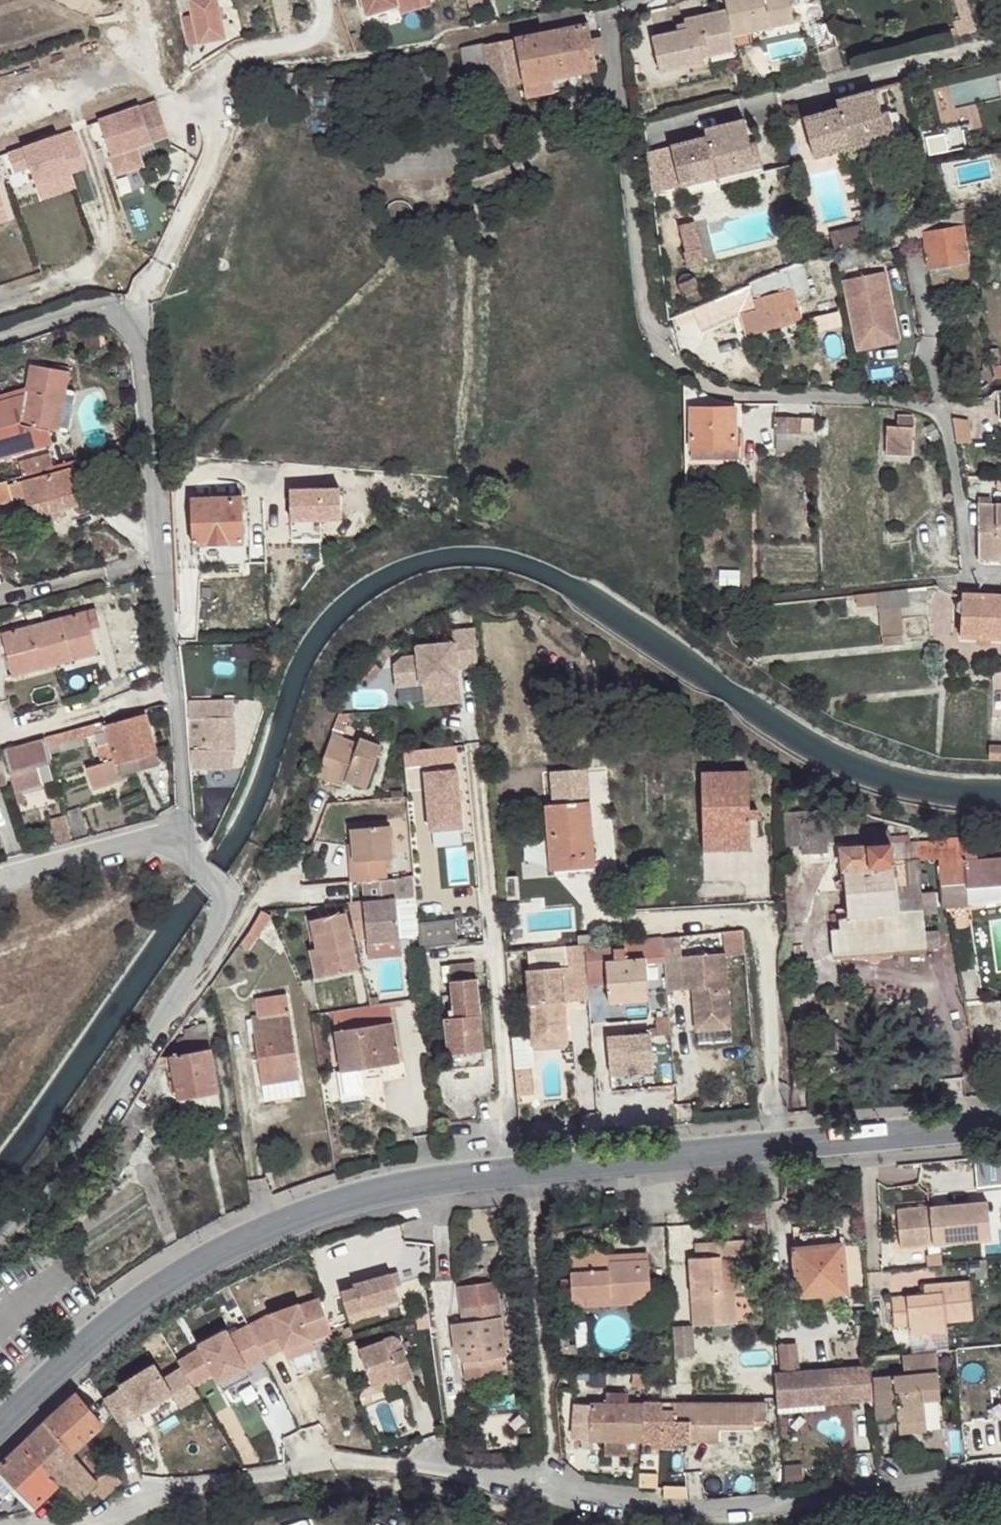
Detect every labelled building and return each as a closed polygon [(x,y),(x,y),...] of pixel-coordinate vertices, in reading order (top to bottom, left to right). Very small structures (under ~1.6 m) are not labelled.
[(201,45),(226,39),(217,0),(192,0),(201,45)] [(369,18),(400,9),(399,6),(421,0),(364,0),(369,18)] [(400,9),(402,16),(434,7),(432,0),(421,0),(399,6),(400,9)] [(733,35),(794,22),(789,0),(725,0),(727,9),(733,35)] [(538,15),(541,32),(587,23),(585,13),(584,5),(538,15)] [(652,36),(660,71),(703,62),(703,58),(701,50),(735,43),(733,35),(727,9),(684,18),(685,22),(686,29),(678,30),(652,36)] [(676,24),(678,30),(686,29),(685,22),(676,24)] [(489,71),(492,87),(523,81),(523,82),(526,98),(553,91),(559,91),(556,76),(597,68),(594,53),(604,52),(601,36),(591,38),(588,23),(587,23),(541,32),(485,44),(462,48),(466,75),(479,73),(489,71)] [(701,50),(703,58),(736,51),(735,43),(701,50)] [(835,45),(817,50),(823,70),(841,65),(835,45)] [(803,117),(814,157),(851,147),(852,154),(897,141),(890,112),(882,115),(875,89),(837,100),(839,108),(803,117)] [(158,102),(101,122),(118,174),(143,165),(137,148),(170,136),(158,102)] [(647,151),(653,191),(718,176),(740,169),(736,149),(750,146),(744,119),(704,128),(707,136),(647,151)] [(718,176),(719,182),(764,171),(758,143),(750,146),(736,149),(740,169),(718,176)] [(910,239),(911,241),(924,237),(929,268),(969,261),(963,226),(973,225),(972,206),(943,214),(905,227),(906,229),(910,239)] [(694,221),(679,225),(686,252),(684,252),(687,266),(704,261),(694,221)] [(834,248),(866,240),(862,225),(830,233),(834,248)] [(849,248),(848,246),(835,251),(839,270),(868,262),(862,245),(849,248)] [(808,263),(812,274),(827,267),(822,257),(817,259),(808,263)] [(929,268),(932,284),(972,278),(969,261),(929,268)] [(742,312),(747,336),(802,321),(787,270),(751,285),(757,307),(742,312)] [(885,271),(842,280),(853,336),(896,328),(885,271)] [(896,328),(853,336),(856,350),(899,341),(896,328)] [(998,348),(990,349),(993,365),(1000,365),(998,348)] [(50,444),(48,429),(58,431),(69,371),(30,365),(26,389),(25,395),(0,402),(0,459),(50,444)] [(993,365),(994,377),(1000,377),(1000,365),(993,365)] [(25,395),(26,389),(0,396),(0,402),(25,395)] [(691,408),(692,447),(740,446),(743,446),(744,432),(735,432),(735,408),(691,408)] [(886,454),(912,455),(914,416),(898,416),(897,426),(887,426),(886,454)] [(775,417),(774,432),(801,433),(801,434),(813,434),(813,417),(775,417)] [(958,417),(953,417),(957,442),(970,441),(968,419),(958,417)] [(926,426),(933,441),(940,437),(936,428),(933,422),(926,426)] [(692,447),(691,459),(741,459),(740,446),(692,447)] [(24,477),(54,469),(51,454),(20,463),(24,477)] [(55,496),(59,511),(79,506),(69,468),(22,481),(23,482),(27,498),(28,503),(30,503),(55,496)] [(6,482),(0,484),(0,495),(10,493),(8,487),(6,482)] [(27,498),(23,482),(8,487),(10,493),(12,502),(27,498)] [(190,487),(190,499),(203,498),(203,487),(190,487)] [(30,503),(34,519),(59,511),(55,496),(30,503)] [(203,498),(190,499),(192,544),(245,542),(243,497),(203,498)] [(507,498),(498,497),(498,510),(507,510),(507,498)] [(978,560),(1000,559),(1000,502),(996,501),(996,504),(978,502),(978,560)] [(135,592),(132,581),(118,585),(121,595),(135,592)] [(855,594),(856,605),(878,603),(879,608),(910,605),(907,588),(855,594)] [(960,636),(1000,638),(1000,595),(962,593),(960,636)] [(535,601),(530,609),(539,615),(544,607),(535,601)] [(96,610),(86,612),(90,629),(100,626),(96,610)] [(2,634),(12,676),(71,660),(69,652),(94,645),(90,629),(86,612),(2,634)] [(453,642),(417,646),(418,655),(402,656),(394,664),(396,686),(425,683),(441,682),(443,703),(460,701),(457,667),(478,666),(475,628),(452,630),(453,642)] [(902,635),(882,637),(884,646),(903,644),(902,635)] [(97,653),(94,645),(69,652),(71,660),(97,653)] [(270,654),(264,669),(275,673),(280,657),(270,654)] [(359,674),(369,683),(382,670),(372,660),(359,674)] [(441,682),(425,683),(427,704),(443,703),(441,682)] [(189,702),(191,770),(230,769),(235,750),(233,701),(189,702)] [(86,768),(94,789),(121,779),(120,776),(115,762),(155,750),(144,714),(105,724),(104,719),(46,736),(48,746),(93,733),(104,731),(108,744),(97,747),(102,763),(86,768)] [(93,733),(97,747),(108,744),(104,731),(93,733)] [(331,735),(316,777),(345,786),(347,781),(367,788),(382,746),(360,739),(358,744),(331,735)] [(5,751),(11,773),(37,765),(51,762),(45,740),(5,751)] [(525,743),(522,772),(571,777),(573,748),(525,743)] [(456,746),(404,751),(406,767),(458,762),(456,746)] [(1000,758),(1000,746),(993,746),(992,757),(1000,758)] [(115,762),(120,776),(159,765),(155,750),(115,762)] [(11,773),(10,773),(18,803),(25,801),(22,789),(42,784),(37,765),(11,773)] [(457,771),(425,773),(431,831),(462,828),(457,771)] [(702,772),(703,839),(750,838),(750,819),(750,809),(750,771),(702,772)] [(595,867),(589,801),(545,805),(551,871),(595,867)] [(759,809),(750,809),(750,819),(760,820),(759,809)] [(805,845),(806,855),(828,854),(828,842),(842,841),(842,837),(861,836),(860,814),(826,815),(825,809),(802,811),(805,845)] [(783,812),(784,845),(805,845),(802,811),(783,812)] [(50,820),(57,845),(71,842),(64,816),(50,820)] [(350,862),(351,881),(367,880),(388,878),(386,860),(394,859),(391,825),(350,828),(354,862),(350,862)] [(831,930),(833,956),(854,955),(880,953),(926,949),(925,931),(924,915),(922,893),(921,885),(922,885),(920,860),(939,858),(937,842),(910,843),(910,837),(889,837),(889,831),(868,832),(869,846),(842,847),(847,918),(838,918),(839,929),(831,930)] [(986,832),(987,847),(1000,847),(1000,831),(986,832)] [(703,839),(703,851),(751,851),(750,838),(703,839)] [(943,909),(969,906),(968,905),(968,888),(1000,886),(1000,859),(965,861),(963,839),(937,839),(937,842),(939,858),(943,909)] [(367,939),(367,944),(400,940),(397,900),(416,898),(414,877),(388,878),(367,880),(369,900),(363,901),(367,939)] [(968,905),(1000,900),(1000,886),(968,888),(968,905)] [(935,891),(922,893),(924,915),(938,914),(935,891)] [(357,940),(367,939),(363,901),(349,902),(357,940)] [(261,910),(239,942),(249,949),(272,915),(261,910)] [(309,949),(315,979),(359,969),(346,912),(310,920),(316,948),(309,949)] [(419,943),(455,940),(453,916),(417,918),(419,943)] [(722,931),(724,952),(743,951),(742,930),(722,931)] [(940,930),(925,931),(926,949),(941,948),(940,930)] [(679,936),(663,937),(667,990),(693,987),(695,1022),(729,1018),(724,952),(681,955),(679,936)] [(613,942),(585,944),(589,986),(608,984),(610,1003),(650,999),(646,962),(663,961),(660,938),(613,942)] [(400,940),(367,944),(369,957),(402,954),(400,940)] [(585,944),(567,945),(569,966),(527,970),(533,1040),(568,1037),(565,1003),(590,1001),(589,986),(585,944)] [(880,953),(854,955),(854,962),(881,960),(880,953)] [(476,964),(442,966),(444,981),(453,981),(456,1017),(445,1018),(449,1054),(451,1069),(469,1068),(468,1053),(485,1051),(476,964)] [(252,1016),(265,1101),(302,1096),(287,993),(256,998),(258,1015),(252,1016)] [(334,1014),(341,1066),(359,1064),(360,1069),(398,1063),(389,1006),(334,1014)] [(729,1018),(695,1022),(696,1030),(730,1027),(729,1018)] [(171,1055),(179,1100),(219,1092),(210,1048),(207,1033),(181,1038),(184,1053),(171,1055)] [(568,1037),(533,1040),(534,1049),(568,1046),(568,1037)] [(517,1082),(533,1081),(529,1038),(514,1039),(517,1082)] [(485,1051),(468,1053),(469,1068),(486,1066),(485,1051)] [(672,1058),(649,1060),(651,1086),(674,1085),(672,1058)] [(360,1069),(359,1064),(341,1066),(345,1089),(363,1087),(360,1069)] [(518,1096),(534,1095),(533,1081),(517,1082),(518,1096)] [(219,1092),(179,1100),(183,1115),(221,1109),(219,1092)] [(897,1210),(900,1248),(991,1241),(988,1202),(897,1210)] [(794,1248),(799,1297),(847,1292),(842,1243),(832,1244),(831,1233),(801,1236),(802,1247),(794,1248)] [(689,1259),(693,1326),(737,1323),(735,1293),(732,1256),(740,1255),(750,1255),(749,1240),(708,1242),(710,1258),(698,1259),(689,1259)] [(697,1243),(698,1259),(710,1258),(708,1242),(697,1243)] [(569,1250),(572,1298),(587,1298),(587,1305),(651,1302),(650,1261),(609,1262),(608,1249),(569,1250)] [(740,1255),(732,1256),(735,1293),(743,1292),(740,1255)] [(356,1287),(341,1290),(349,1320),(364,1316),(362,1309),(386,1302),(399,1299),(392,1273),(355,1283),(356,1287)] [(450,1324),(454,1354),(461,1353),(463,1370),(479,1368),(480,1378),(508,1374),(497,1281),(458,1286),(463,1322),(450,1324)] [(892,1298),(894,1327),(909,1326),(909,1334),(948,1331),(947,1322),(973,1320),(971,1282),(924,1285),(924,1295),(892,1298)] [(194,1385),(282,1347),(296,1378),(321,1367),(310,1340),(332,1331),(315,1292),(299,1299),(298,1295),(227,1326),(225,1321),(192,1336),(198,1349),(159,1365),(155,1356),(114,1374),(119,1386),(104,1393),(116,1422),(145,1410),(150,1421),(200,1399),(194,1385)] [(386,1302),(362,1309),(364,1316),(388,1309),(386,1302)] [(392,1337),(384,1340),(388,1354),(403,1350),(400,1341),(392,1337)] [(384,1340),(358,1349),(371,1385),(396,1376),(399,1383),(413,1378),(403,1350),(388,1354),(384,1340)] [(782,1372),(799,1370),(797,1346),(780,1347),(782,1372)] [(936,1351),(937,1358),(957,1357),(957,1349),(936,1351)] [(872,1377),(876,1422),(898,1420),(898,1424),(926,1422),(924,1402),(941,1401),(937,1358),(936,1351),(902,1354),(904,1373),(872,1377)] [(777,1383),(779,1407),(874,1400),(872,1377),(871,1365),(777,1373),(777,1383)] [(463,1370),(464,1379),(480,1378),(479,1368),(463,1370)] [(396,1376),(371,1385),(373,1392),(399,1383),(396,1376)] [(73,1453),(85,1442),(104,1425),(75,1392),(45,1421),(63,1441),(73,1453)] [(574,1404),(572,1438),(605,1439),(605,1456),(627,1457),(627,1442),(651,1442),(659,1442),(659,1447),(678,1447),(678,1441),(700,1441),(700,1424),(719,1424),(755,1424),(756,1421),(768,1421),(769,1403),(629,1404),(629,1393),(606,1393),(606,1403),(574,1404)] [(14,1488),(63,1441),(45,1421),(0,1464),(0,1474),(14,1488)] [(898,1424),(899,1435),(927,1432),(926,1422),(898,1424)] [(719,1424),(700,1424),(700,1441),(719,1440),(719,1429),(719,1424)] [(14,1488),(35,1509),(60,1484),(78,1502),(92,1488),(103,1500),(122,1481),(110,1467),(109,1468),(85,1442),(73,1453),(63,1441),(14,1488)]
